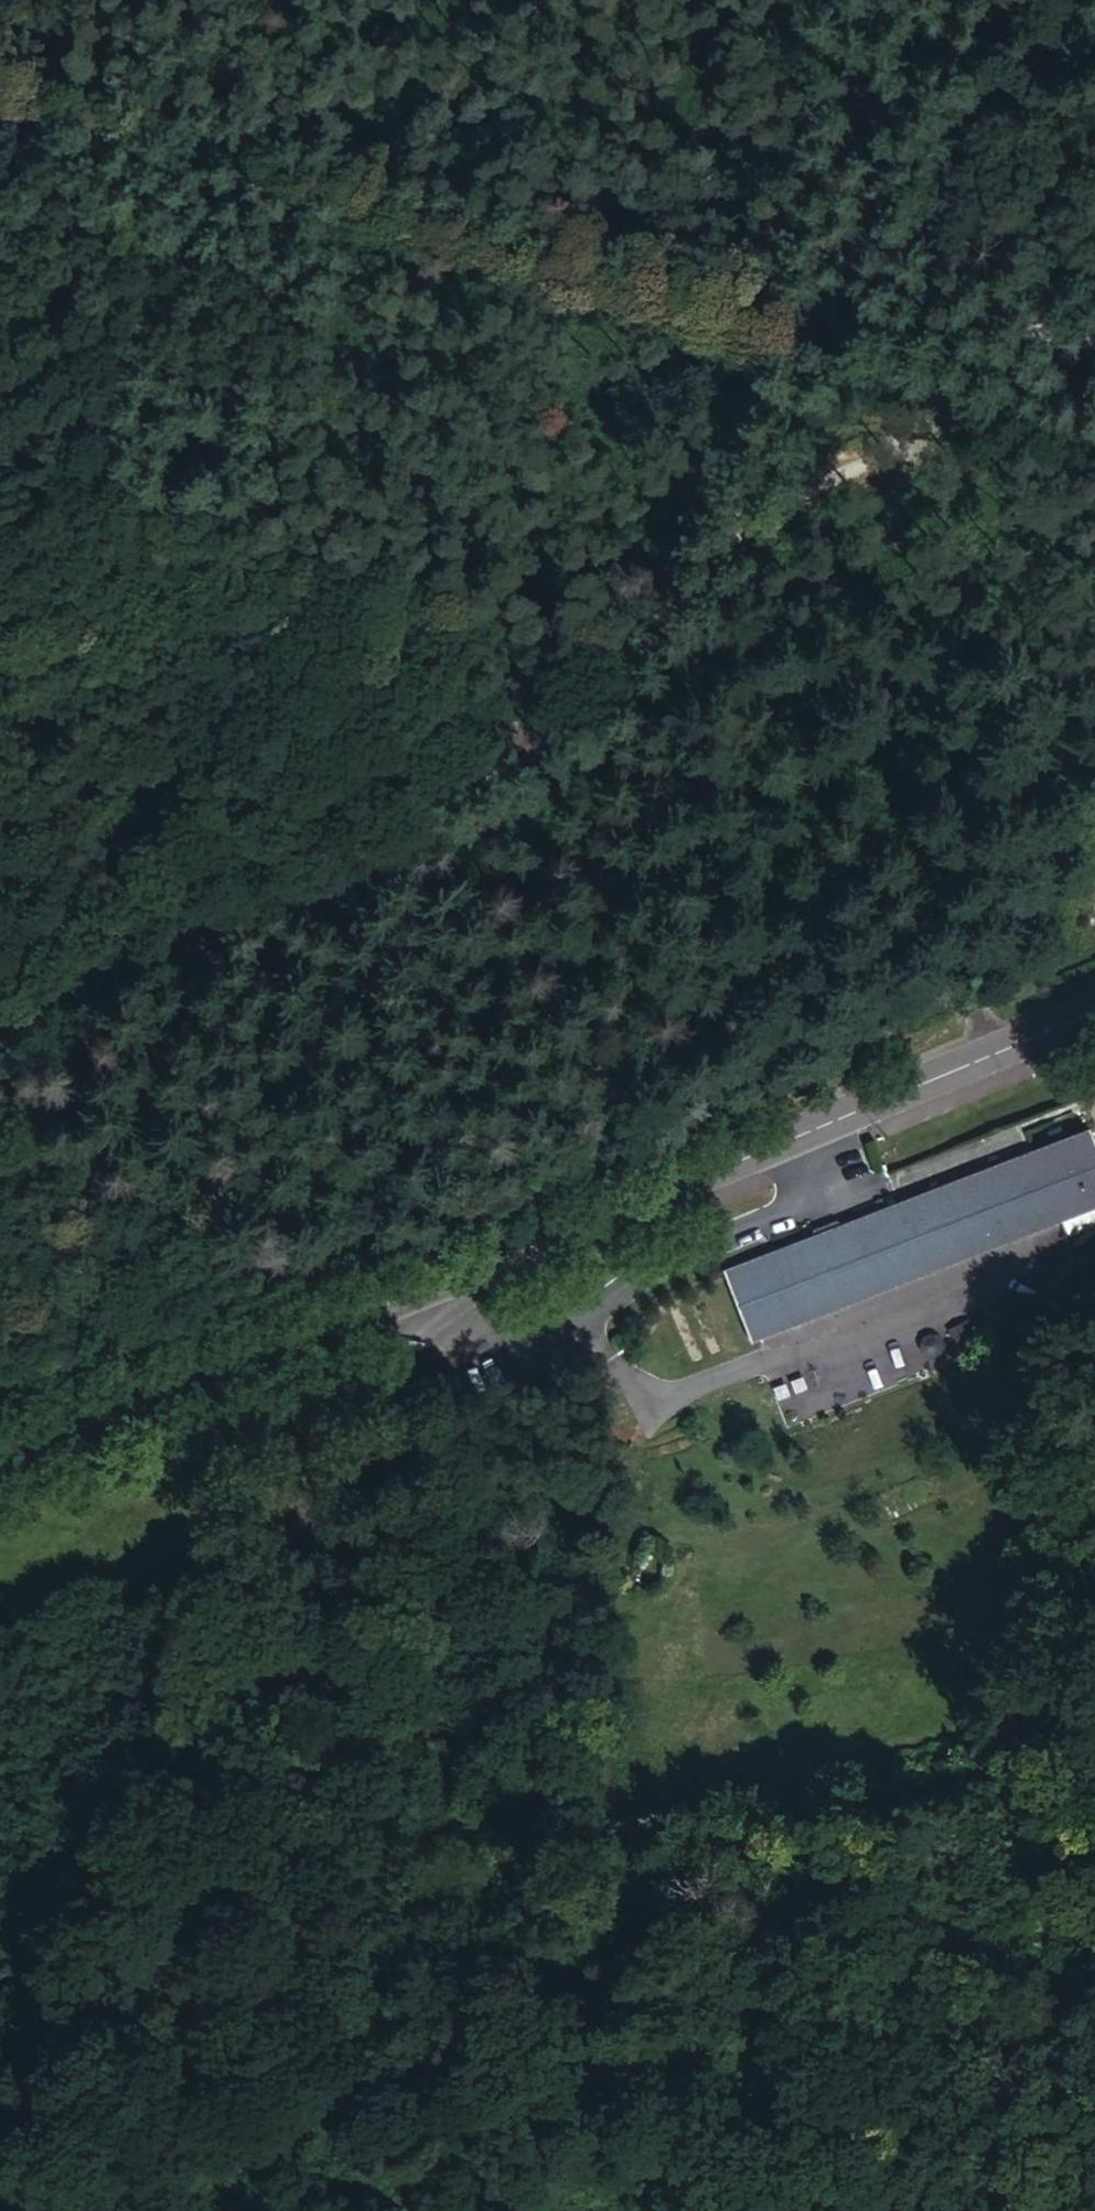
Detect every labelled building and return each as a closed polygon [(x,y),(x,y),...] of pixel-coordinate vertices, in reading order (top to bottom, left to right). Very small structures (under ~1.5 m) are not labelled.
[(1093,1127),(722,1270),(752,1343),(1094,1210),(1094,1131),(1093,1127)] [(1070,1220),(1077,1237),(1094,1230),(1094,1210),(1070,1220)]
